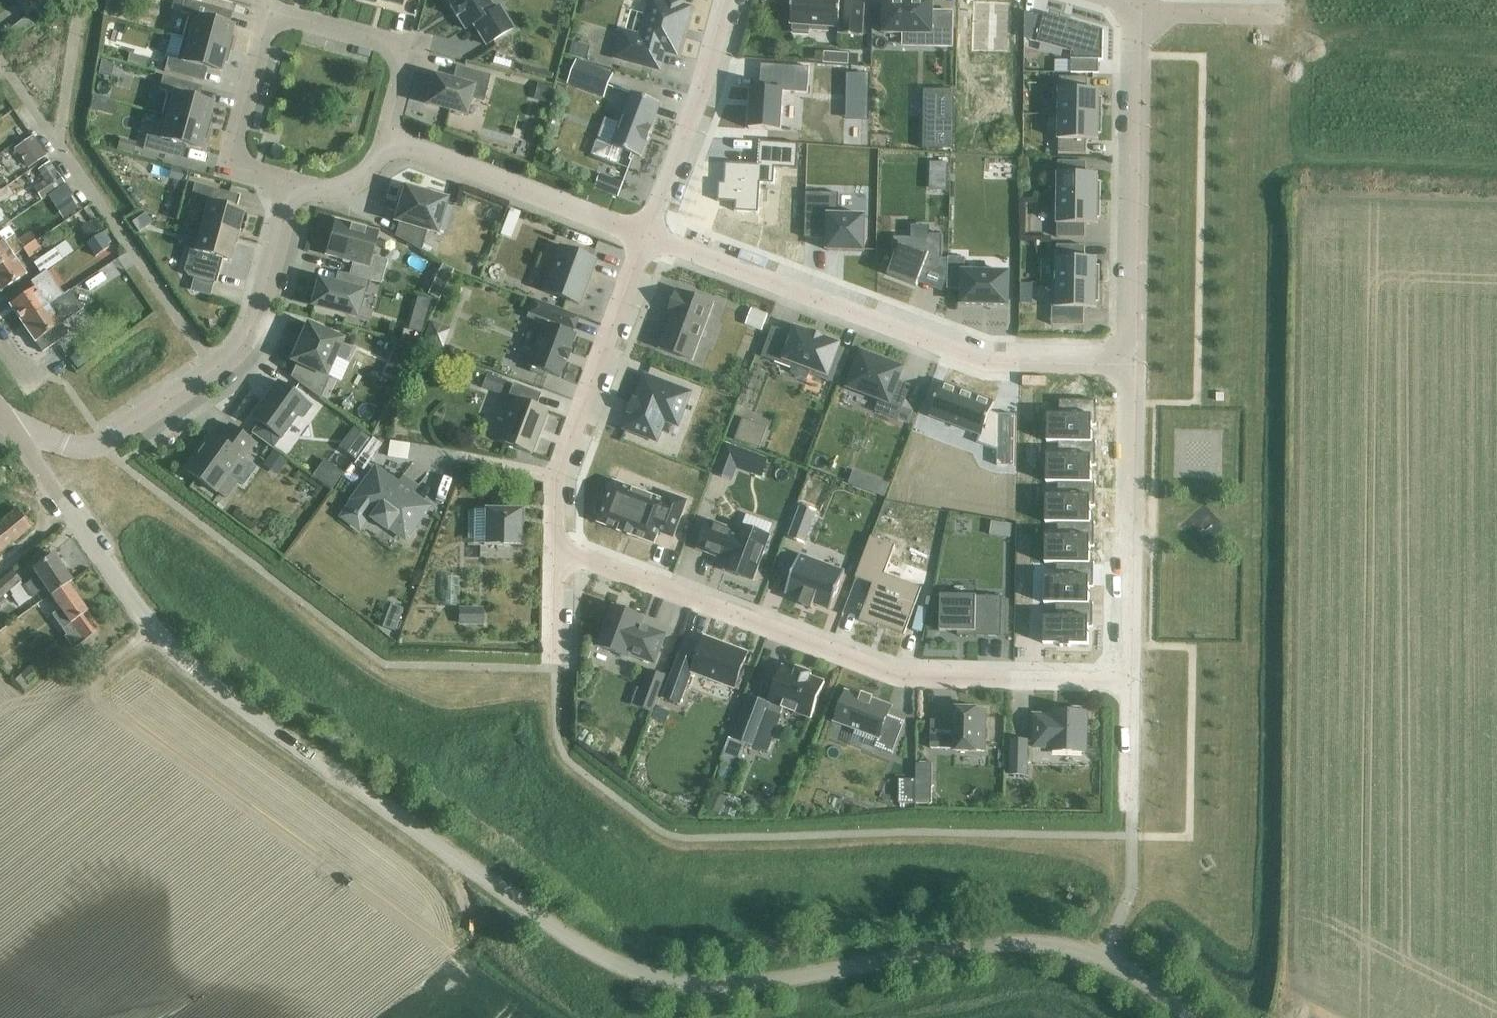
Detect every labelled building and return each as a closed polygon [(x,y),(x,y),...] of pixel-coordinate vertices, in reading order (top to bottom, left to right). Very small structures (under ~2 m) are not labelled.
[(45,0),(16,0),(27,16),(47,2),(45,0)] [(106,11),(120,15),(124,0),(108,0),(106,11)] [(230,50),(234,38),(230,37),(233,26),(209,20),(213,7),(188,0),(184,0),(180,13),(189,15),(183,38),(230,50)] [(451,7),(450,8),(456,18),(457,17),(465,30),(473,25),(486,45),(513,28),(500,6),(495,9),(489,0),(447,0),(451,7)] [(641,36),(624,31),(617,58),(661,70),(666,52),(678,55),(683,38),(682,38),(685,28),(686,28),(691,8),(684,6),(685,0),(666,0),(666,1),(662,0),(651,0),(641,36)] [(791,24),(794,24),(793,30),(810,32),(810,25),(839,27),(840,27),(840,28),(840,33),(863,35),(865,3),(841,1),(841,0),(793,0),(792,11),(791,24)] [(932,0),(885,0),(885,33),(922,34),(922,46),(953,47),(953,12),(933,12),(933,0),(932,0)] [(1011,4),(974,3),(973,51),(1010,52),(1011,4)] [(1025,27),(1025,39),(1071,53),(1071,73),(1099,74),(1099,60),(1103,60),(1103,52),(1104,31),(1088,26),(1073,22),(1060,18),(1051,16),(1045,14),(1045,16),(1044,18),(1043,18),(1033,15),(1031,14),(1026,12),(1025,17),(1025,27)] [(230,50),(183,38),(177,61),(168,58),(164,72),(193,80),(197,66),(220,73),(223,63),(227,63),(230,50)] [(590,48),(575,43),(572,54),(587,59),(590,48)] [(838,53),(837,63),(849,64),(849,63),(850,55),(850,54),(838,53)] [(139,58),(136,66),(148,69),(150,61),(139,58)] [(111,76),(114,64),(102,61),(99,73),(111,76)] [(610,83),(613,74),(595,68),(578,61),(577,64),(571,79),(573,79),(606,92),(610,83)] [(752,89),(750,129),(778,131),(782,131),(784,91),(808,92),(810,68),(762,65),(761,89),(752,89)] [(554,74),(523,66),(522,70),(553,79),(554,74)] [(435,77),(428,104),(465,114),(469,99),(483,103),(491,76),(464,68),(459,84),(435,77)] [(870,75),(849,75),(848,93),(870,93),(870,75)] [(162,115),(209,128),(213,115),(209,114),(212,104),(189,97),(192,84),(163,76),(160,90),(168,92),(162,115)] [(1100,98),(1100,91),(1088,91),(1088,85),(1088,78),(1077,77),(1060,77),(1060,92),(1060,115),(1102,116),(1102,115),(1103,98),(1100,98)] [(535,99),(547,102),(551,88),(539,85),(535,99)] [(924,90),(924,149),(954,149),(955,118),(955,90),(939,90),(924,90)] [(606,118),(593,154),(605,159),(610,145),(612,146),(641,157),(647,142),(649,142),(654,129),(652,128),(662,103),(633,92),(621,124),(606,118)] [(94,98),(90,111),(100,114),(104,101),(94,98)] [(209,128),(162,115),(156,138),(147,135),(143,149),(172,157),(176,143),(199,150),(202,140),(206,141),(209,128)] [(1102,117),(1102,116),(1060,115),(1059,140),(1059,153),(1077,153),(1087,154),(1087,140),(1099,140),(1099,133),(1102,133),(1102,117)] [(15,147),(28,167),(45,156),(31,136),(15,147)] [(120,139),(117,150),(134,155),(137,144),(120,139)] [(719,183),(718,202),(721,202),(736,203),(736,206),(735,212),(745,212),(759,213),(760,201),(761,183),(768,184),(775,184),(775,178),(776,168),(787,169),(798,169),(799,155),(800,144),(781,143),(760,141),(759,150),(758,165),(726,163),(724,183),(722,183),(719,183)] [(0,155),(0,175),(17,165),(7,150),(0,155)] [(144,156),(141,173),(161,178),(165,161),(144,156)] [(44,182),(33,189),(41,202),(47,198),(64,186),(66,185),(50,161),(37,170),(44,182)] [(1059,161),(1058,199),(1101,200),(1101,183),(1098,183),(1099,176),(1087,175),(1087,162),(1059,161)] [(948,163),(932,162),(931,176),(948,176),(948,163)] [(173,168),(170,179),(184,183),(188,172),(173,168)] [(195,184),(188,208),(206,213),(202,227),(236,236),(243,212),(236,210),(240,196),(195,184)] [(64,186),(47,198),(62,221),(77,210),(68,197),(71,196),(64,186)] [(7,187),(0,192),(0,206),(14,197),(7,187)] [(429,196),(405,189),(396,221),(400,222),(396,236),(421,250),(427,230),(436,233),(445,200),(442,199),(444,196),(431,192),(429,196)] [(806,193),(805,240),(828,241),(828,246),(865,247),(866,211),(839,210),(839,194),(806,193)] [(1101,200),(1058,199),(1058,237),(1086,238),(1086,225),(1098,225),(1098,218),(1101,218),(1101,200)] [(15,226),(32,214),(24,204),(8,216),(15,226)] [(510,209),(506,221),(517,225),(521,213),(510,209)] [(145,215),(133,224),(139,233),(152,224),(145,215)] [(378,232),(335,221),(326,255),(353,262),(350,275),(381,283),(387,261),(371,256),(378,232)] [(190,249),(184,271),(188,276),(195,278),(192,289),(201,291),(210,294),(214,283),(216,283),(223,259),(229,261),(236,236),(202,227),(196,250),(190,249)] [(12,257),(22,251),(34,243),(28,234),(18,241),(14,236),(3,244),(0,239),(0,266),(12,257)] [(894,262),(888,276),(918,287),(926,266),(939,271),(943,259),(944,235),(929,235),(929,241),(913,240),(913,238),(894,238),(894,262)] [(110,249),(101,236),(88,245),(97,258),(110,249)] [(40,251),(34,243),(22,251),(28,259),(40,251)] [(41,275),(48,271),(57,265),(74,253),(67,243),(34,265),(41,275)] [(543,291),(578,304),(585,286),(583,284),(586,275),(589,277),(595,259),(559,246),(555,258),(552,257),(546,273),(549,274),(543,291)] [(1057,261),(1042,261),(1042,283),(1053,283),(1057,284),(1100,284),(1100,279),(1100,267),(1097,267),(1097,262),(1097,260),(1085,259),(1085,248),(1085,246),(1084,246),(1058,246),(1057,261)] [(12,257),(0,266),(0,293),(25,276),(12,257)] [(949,258),(948,290),(964,290),(963,304),(1008,305),(1009,273),(965,272),(966,258),(949,258)] [(443,265),(435,280),(446,285),(453,270),(443,265)] [(77,301),(114,288),(106,266),(70,279),(77,301)] [(36,289),(10,307),(22,325),(47,308),(65,295),(59,287),(55,281),(52,277),(48,271),(41,275),(32,282),(36,289)] [(315,298),(313,305),(355,317),(362,294),(367,296),(371,282),(343,274),(340,286),(319,281),(317,288),(315,287),(312,297),(315,298)] [(1041,299),(1043,283),(1030,282),(1028,297),(1041,299)] [(1057,284),(1053,283),(1052,325),(1084,326),(1084,322),(1084,310),(1085,309),(1097,309),(1097,303),(1097,302),(1098,302),(1099,302),(1100,284),(1057,284)] [(693,361),(714,304),(678,290),(669,314),(673,315),(660,348),(693,361)] [(47,308),(22,325),(35,343),(37,342),(43,351),(56,343),(66,335),(60,326),(82,311),(69,292),(65,295),(57,301),(47,308)] [(417,299),(414,311),(427,315),(430,302),(417,299)] [(542,324),(527,365),(532,367),(530,371),(543,376),(545,372),(559,378),(565,361),(567,361),(570,352),(569,352),(575,335),(572,334),(573,330),(574,331),(579,317),(533,300),(526,318),(542,324)] [(747,325),(763,330),(768,315),(753,309),(747,325)] [(432,322),(424,342),(443,349),(451,329),(432,322)] [(291,377),(290,377),(320,399),(323,392),(330,377),(327,375),(343,340),(308,324),(291,361),(297,363),(291,377)] [(834,362),(841,344),(834,342),(825,338),(825,337),(823,336),(822,337),(815,335),(815,333),(813,333),(813,334),(805,331),(796,328),(791,342),(784,360),(795,364),(793,369),(792,373),(792,374),(808,380),(808,378),(810,374),(811,370),(829,377),(834,362)] [(398,345),(391,359),(404,365),(410,350),(398,345)] [(863,354),(850,388),(881,399),(876,412),(899,420),(904,406),(891,401),(903,369),(879,361),(881,357),(866,351),(864,355),(863,354)] [(486,374),(481,387),(496,393),(501,379),(486,374)] [(679,425),(691,393),(646,376),(637,400),(634,400),(632,404),(635,405),(633,409),(631,408),(629,413),(632,414),(626,429),(658,441),(665,420),(676,424),(679,425)] [(262,402),(251,417),(259,423),(252,433),(273,448),(280,438),(281,439),(299,414),(303,418),(312,406),(278,381),(267,395),(269,396),(264,403),(262,402)] [(939,395),(931,416),(956,426),(981,435),(979,438),(977,443),(989,448),(998,451),(998,458),(998,466),(1000,466),(1012,466),(1014,466),(1015,459),(1015,415),(1007,415),(1000,415),(999,415),(998,417),(997,419),(993,417),(989,416),(991,412),(993,406),(995,402),(977,395),(943,383),(939,395)] [(510,407),(497,442),(530,454),(547,410),(536,406),(540,394),(512,384),(505,405),(510,407)] [(1093,441),(1093,425),(1097,425),(1097,423),(1093,423),(1093,415),(1081,415),(1081,402),(1084,402),(1084,400),(1060,400),(1060,401),(1064,402),(1064,414),(1048,414),(1048,442),(1063,442),(1081,442),(1091,442),(1091,443),(1097,443),(1097,441),(1093,441)] [(763,438),(767,429),(760,426),(743,420),(740,429),(736,439),(753,445),(760,448),(763,438)] [(210,433),(184,469),(216,492),(217,491),(227,498),(238,482),(243,485),(255,468),(243,460),(255,443),(229,425),(219,439),(210,433)] [(370,437),(356,427),(348,437),(355,442),(348,453),(355,458),(370,437)] [(372,437),(352,464),(362,471),(382,445),(372,437)] [(1092,464),(1093,455),(1080,455),(1081,442),(1063,442),(1063,455),(1047,455),(1047,482),(1063,483),(1080,483),(1091,483),(1096,483),(1096,482),(1092,482),(1092,465),(1096,465),(1096,464),(1092,464)] [(727,444),(715,474),(731,480),(736,467),(761,477),(768,459),(727,444)] [(274,452),(266,462),(279,472),(287,461),(274,452)] [(323,454),(311,471),(327,483),(340,467),(323,454)] [(376,469),(342,515),(363,530),(374,515),(378,518),(375,521),(387,530),(389,526),(405,538),(428,507),(412,495),(417,488),(402,477),(396,484),(376,469)] [(870,478),(866,489),(884,496),(887,490),(889,485),(888,485),(870,478)] [(674,538),(688,501),(670,494),(667,501),(614,482),(599,523),(655,544),(659,533),(674,538)] [(1096,506),(1096,504),(1092,504),(1092,496),(1080,496),(1080,483),(1063,483),(1063,495),(1047,495),(1046,523),(1062,523),(1079,523),(1090,524),(1096,524),(1096,522),(1092,522),(1092,506),(1096,506)] [(802,506),(789,539),(805,545),(811,527),(817,511),(802,506)] [(31,526),(17,509),(0,523),(1,524),(0,526),(0,551),(31,526)] [(468,509),(468,545),(522,546),(523,510),(468,509)] [(702,538),(698,550),(728,561),(726,566),(725,570),(737,575),(754,581),(755,577),(771,536),(769,535),(773,524),(747,515),(743,526),(742,525),(739,532),(723,526),(709,521),(702,538)] [(993,522),(991,535),(1000,536),(1010,538),(1012,525),(993,522)] [(1091,545),(1091,537),(1079,536),(1079,523),(1062,523),(1062,536),(1046,536),(1046,564),(1061,564),(1079,564),(1089,564),(1095,565),(1095,563),(1091,563),(1091,547),(1095,547),(1095,545),(1091,545)] [(905,635),(922,588),(885,574),(896,545),(872,536),(856,578),(873,584),(860,621),(879,628),(880,625),(905,635)] [(10,593),(13,597),(12,598),(19,609),(32,601),(31,599),(46,589),(52,597),(74,582),(54,554),(32,572),(36,576),(23,587),(21,584),(23,583),(14,572),(0,584),(0,602),(10,593)] [(792,577),(786,593),(802,600),(801,602),(800,605),(812,609),(813,607),(814,604),(831,610),(836,597),(845,572),(820,563),(800,555),(792,577)] [(1090,586),(1091,577),(1079,577),(1079,564),(1061,564),(1061,577),(1045,576),(1045,604),(1061,604),(1078,605),(1089,605),(1094,605),(1094,603),(1090,603),(1091,587),(1095,587),(1095,586),(1090,586)] [(74,582),(52,597),(59,608),(51,614),(62,630),(70,624),(74,630),(65,636),(74,648),(102,629),(71,584),(74,582)] [(941,611),(940,631),(950,632),(958,632),(958,636),(974,636),(1002,637),(1002,621),(1003,597),(986,596),(978,596),(957,596),(941,595),(941,611)] [(417,636),(429,606),(410,599),(398,629),(417,636)] [(618,608),(614,606),(599,646),(629,658),(630,654),(655,664),(666,634),(641,625),(644,618),(629,612),(630,609),(619,604),(618,608)] [(1090,626),(1090,618),(1078,618),(1078,605),(1061,604),(1061,617),(1045,617),(1044,645),(1062,645),(1062,648),(1063,648),(1064,645),(1069,645),(1069,648),(1070,648),(1071,645),(1090,646),(1090,628),(1094,628),(1094,626),(1090,626)] [(460,610),(460,622),(483,623),(483,611),(460,610)] [(670,680),(664,698),(680,704),(683,698),(692,673),(694,673),(698,675),(718,682),(735,689),(749,653),(731,646),(730,648),(729,647),(721,644),(721,643),(720,642),(705,637),(700,652),(696,662),(689,660),(679,656),(675,667),(670,680)] [(31,681),(48,665),(40,656),(23,671),(31,681)] [(783,666),(769,703),(750,695),(733,739),(754,747),(768,710),(781,715),(784,708),(811,719),(825,682),(811,677),(812,674),(798,669),(797,671),(783,666)] [(651,671),(639,703),(655,709),(667,677),(651,671)] [(890,715),(889,715),(892,706),(878,701),(877,703),(873,701),(874,698),(867,695),(863,694),(862,697),(852,693),(847,691),(840,709),(836,722),(858,731),(879,738),(877,743),(875,748),(884,751),(893,755),(901,732),(905,721),(902,720),(890,715)] [(1052,752),(1087,753),(1088,712),(1085,712),(1081,708),(1073,708),(1069,712),(1061,712),(1061,716),(1035,715),(1034,747),(1052,748),(1052,752)] [(657,709),(653,718),(665,722),(668,714),(657,709)] [(957,749),(957,751),(985,752),(986,710),(958,709),(958,723),(950,723),(950,720),(932,720),(931,748),(957,749)] [(1028,775),(1028,741),(1012,740),(1011,775),(1028,775)] [(898,803),(915,803),(916,780),(899,780),(898,803)] [(928,786),(917,786),(916,804),(932,804),(933,789),(928,786)] [(714,795),(708,810),(715,812),(719,814),(725,799),(720,797),(714,795)]
